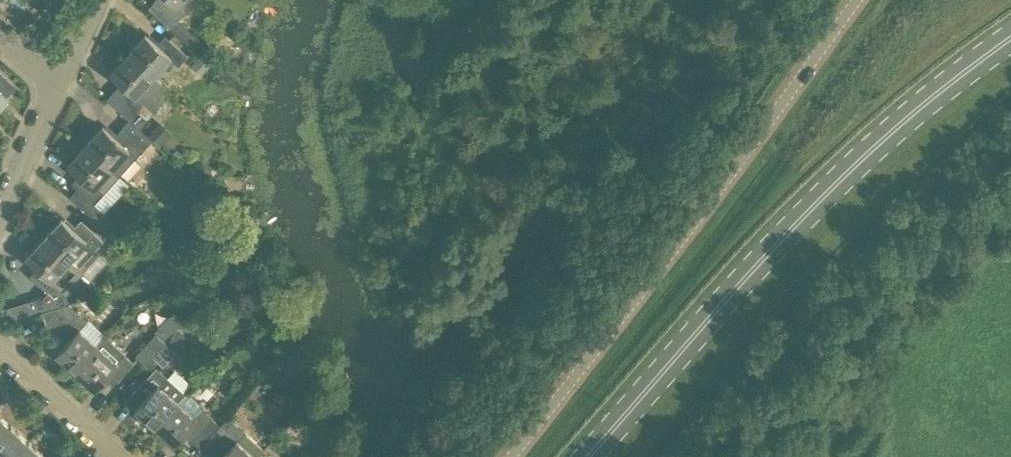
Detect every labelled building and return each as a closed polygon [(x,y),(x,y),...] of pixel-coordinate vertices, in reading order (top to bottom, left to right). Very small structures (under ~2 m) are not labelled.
[(177,21),(179,19),(186,11),(178,4),(182,0),(156,0),(177,21)] [(196,36),(179,19),(177,21),(170,27),(187,44),(196,36)] [(145,33),(128,52),(154,76),(171,58),(179,65),(187,55),(165,35),(157,44),(145,33)] [(163,84),(154,76),(128,52),(110,71),(122,82),(114,90),(136,111),(145,101),(153,109),(163,99),(163,84)] [(200,58),(192,66),(201,75),(209,66),(200,58)] [(9,98),(6,96),(15,86),(16,85),(0,70),(0,107),(9,98)] [(103,125),(85,144),(120,175),(136,157),(149,143),(127,122),(115,136),(103,125)] [(160,123),(149,135),(159,144),(170,132),(160,123)] [(120,175),(85,144),(68,163),(80,174),(72,183),(78,188),(70,196),(108,231),(115,223),(98,208),(99,207),(95,203),(120,175)] [(191,197),(180,202),(183,211),(194,206),(191,197)] [(44,237),(82,272),(99,253),(94,250),(103,240),(81,220),(73,229),(61,218),(44,237)] [(82,272),(44,237),(26,255),(38,266),(30,275),(47,291),(52,295),(60,286),(65,290),(82,272)] [(47,291),(43,297),(45,303),(53,300),(52,295),(47,291)] [(45,303),(43,297),(29,300),(34,314),(41,311),(56,307),(53,300),(45,303)] [(68,303),(56,307),(41,311),(46,324),(56,334),(57,333),(77,311),(68,303)] [(57,333),(66,342),(55,353),(74,370),(99,344),(80,327),(87,320),(77,311),(57,333)] [(149,359),(165,341),(166,341),(156,331),(135,354),(145,363),(149,359)] [(165,341),(149,359),(159,369),(176,351),(165,341)] [(99,344),(74,370),(93,388),(104,376),(112,384),(133,362),(124,353),(117,361),(99,344)] [(136,390),(144,397),(134,409),(153,426),(184,393),(156,367),(136,390)] [(184,393),(153,426),(172,444),(183,432),(192,440),(212,418),(202,409),(203,409),(201,407),(200,404),(190,395),(187,395),(184,393)] [(0,416),(0,437),(10,426),(0,416)] [(224,453),(220,456),(255,456),(256,456),(263,448),(235,423),(215,445),(224,453)] [(10,426),(0,437),(0,456),(14,456),(28,442),(10,426)] [(28,442),(14,456),(45,456),(28,442)]
